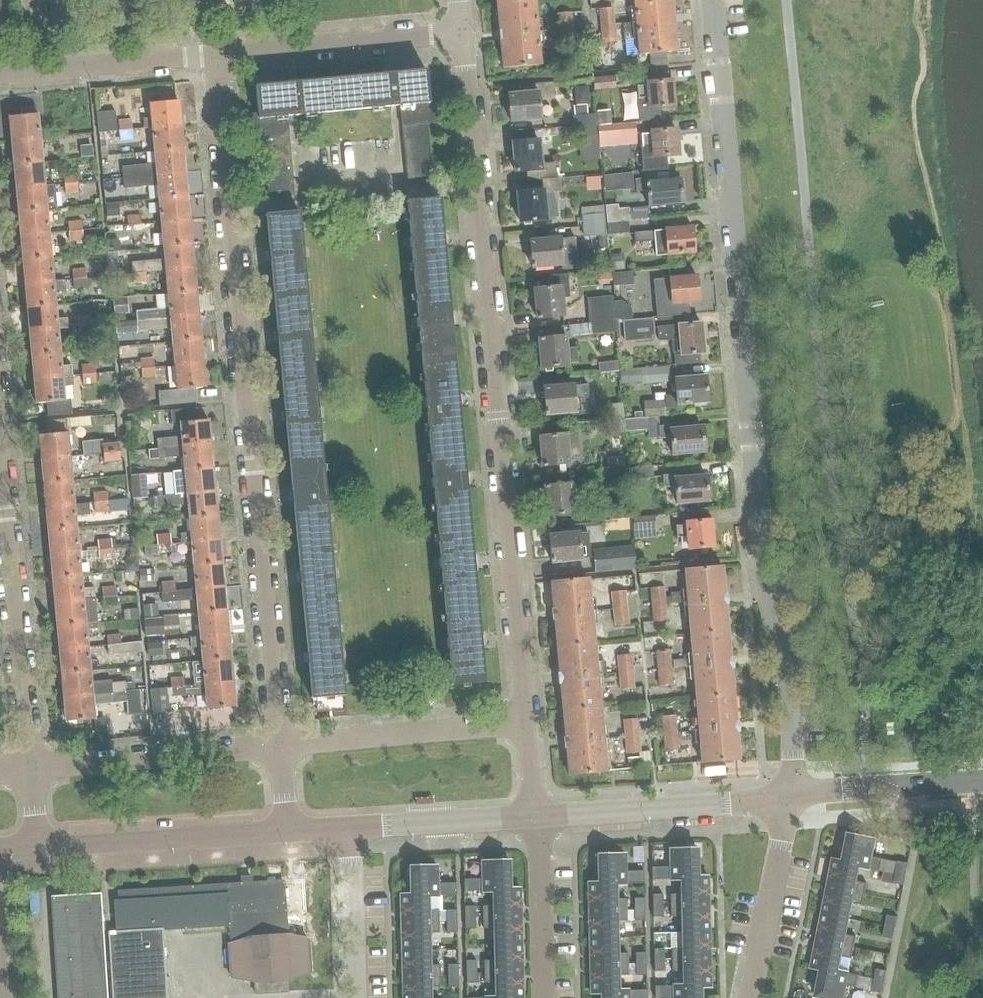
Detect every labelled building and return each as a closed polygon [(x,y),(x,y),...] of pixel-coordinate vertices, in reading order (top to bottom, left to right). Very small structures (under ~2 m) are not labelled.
[(497,3),(502,68),(540,64),(534,0),(533,0),(497,3)] [(636,23),(621,24),(623,40),(637,39),(639,54),(649,53),(666,52),(676,51),(672,0),(634,0),(636,23)] [(600,10),(601,18),(613,17),(613,9),(600,10)] [(558,14),(559,22),(572,21),(571,12),(558,14)] [(613,17),(601,18),(601,27),(614,26),(613,17)] [(572,21),(559,22),(559,30),(573,29),(572,21)] [(614,26),(601,27),(602,35),(615,34),(614,26)] [(573,29),(559,30),(560,39),(573,38),(573,29)] [(615,34),(602,35),(603,44),(616,42),(615,34)] [(573,38),(560,39),(561,47),(574,46),(573,38)] [(666,52),(649,53),(650,66),(650,67),(667,65),(666,52)] [(440,123),(439,109),(438,96),(436,96),(437,98),(427,99),(425,71),(423,71),(423,72),(391,75),(391,70),(382,71),(382,76),(341,79),(343,109),(402,104),(404,126),(428,124),(440,123)] [(593,77),(594,90),(616,88),(614,75),(593,77)] [(341,79),(299,83),(299,80),(290,80),(290,84),(259,87),(259,86),(256,86),(259,115),(250,116),(250,114),(248,114),(251,140),(252,140),(252,139),(263,138),(289,136),(287,115),(343,109),(341,79)] [(553,80),(530,83),(522,84),(523,93),(508,95),(510,121),(539,119),(536,96),(555,94),(553,80)] [(636,87),(637,96),(636,96),(639,122),(661,120),(660,108),(673,107),(671,80),(647,83),(647,86),(636,87)] [(152,128),(180,125),(178,101),(150,104),(151,119),(143,120),(144,129),(152,128)] [(586,104),(573,105),(574,115),(587,114),(586,104)] [(610,109),(596,111),(596,114),(597,123),(597,124),(597,126),(611,124),(610,109)] [(97,114),(98,133),(117,132),(115,112),(97,114)] [(10,116),(12,140),(46,137),(45,128),(38,128),(37,114),(10,116)] [(572,115),(573,126),(597,123),(596,114),(587,114),(574,115),(572,115)] [(131,121),(120,122),(118,122),(119,131),(132,130),(131,121)] [(573,126),(574,137),(598,136),(597,126),(597,124),(597,123),(573,126)] [(635,123),(619,125),(620,137),(620,145),(636,144),(635,123)] [(404,126),(405,138),(429,135),(428,124),(404,126)] [(180,125),(152,128),(154,151),(182,149),(180,125)] [(640,135),(641,147),(640,147),(642,171),(668,168),(667,156),(678,155),(675,129),(651,131),(652,134),(640,135)] [(132,130),(119,131),(120,141),(133,140),(132,130)] [(429,135),(405,138),(406,149),(430,147),(429,135)] [(289,136),(263,138),(264,150),(290,147),(289,136)] [(12,140),(14,164),(41,162),(40,147),(47,147),(46,137),(12,140)] [(531,181),(543,180),(557,179),(556,162),(542,163),(540,139),(513,142),(515,171),(530,169),(531,181)] [(290,147),(264,150),(266,162),(291,159),(290,147)] [(430,147),(406,149),(407,161),(431,158),(430,147)] [(93,148),(81,149),(81,156),(93,155),(93,148)] [(155,165),(122,168),(123,178),(184,173),(183,155),(182,149),(154,151),(155,165)] [(431,158),(407,161),(408,172),(432,170),(431,158)] [(291,159),(266,162),(267,173),(292,171),(291,159)] [(16,188),(44,185),(41,162),(14,164),(16,188)] [(432,170),(408,172),(409,184),(433,181),(432,170)] [(292,171),(267,173),(268,185),(293,183),(292,171)] [(63,173),(64,184),(77,182),(76,172),(63,173)] [(184,173),(123,178),(124,188),(157,185),(159,199),(187,196),(185,182),(184,173)] [(632,174),(603,176),(605,192),(634,190),(632,174)] [(520,221),(547,219),(547,218),(558,217),(556,191),(561,190),(560,178),(557,179),(543,180),(544,190),(517,192),(520,221)] [(646,190),(647,206),(649,206),(682,203),(680,179),(651,181),(651,178),(635,179),(636,191),(646,190)] [(77,182),(64,184),(65,194),(78,192),(77,182)] [(293,183),(268,185),(269,197),(295,195),(293,183)] [(19,212),(46,209),(57,208),(55,185),(44,186),(44,185),(16,188),(19,212)] [(159,199),(161,223),(189,220),(187,196),(159,199)] [(446,279),(443,248),(443,244),(446,243),(445,235),(442,235),(438,200),(440,200),(439,198),(435,199),(406,201),(406,203),(407,203),(411,237),(409,237),(410,248),(412,248),(415,282),(446,279)] [(107,217),(120,216),(119,203),(105,204),(107,217)] [(618,205),(605,206),(606,222),(628,220),(628,221),(630,221),(650,219),(650,218),(649,206),(647,206),(629,208),(619,209),(618,205)] [(21,235),(48,233),(46,209),(19,212),(21,235)] [(267,261),(270,260),(274,296),(305,293),(302,257),(303,257),(302,246),(301,246),(298,214),(299,214),(299,212),(270,214),(265,215),(265,217),(266,216),(270,251),(266,252),(267,261)] [(581,215),(582,226),(605,223),(605,213),(581,215)] [(141,214),(127,216),(128,226),(142,225),(141,214)] [(67,221),(68,231),(82,230),(81,220),(67,221)] [(161,223),(163,247),(191,244),(189,220),(161,223)] [(628,221),(628,220),(606,222),(607,235),(629,233),(628,221)] [(605,223),(582,226),(583,237),(599,236),(606,235),(605,223)] [(692,227),(654,230),(655,240),(657,256),(694,252),(692,227)] [(82,230),(68,231),(69,241),(83,240),(82,230)] [(654,230),(634,232),(635,243),(655,240),(654,230)] [(23,260),(50,257),(48,233),(21,235),(23,260)] [(606,235),(599,236),(600,248),(608,247),(607,235),(606,235)] [(563,264),(561,248),(560,238),(531,240),(533,266),(563,264)] [(118,239),(108,240),(109,252),(117,251),(119,251),(118,239)] [(145,262),(131,263),(132,273),(146,272),(146,273),(166,271),(166,270),(193,268),(191,248),(191,244),(163,247),(163,248),(164,260),(145,262)] [(108,271),(109,271),(119,270),(117,251),(109,252),(106,252),(108,271)] [(53,281),(50,257),(23,260),(25,283),(53,281)] [(621,257),(610,257),(611,271),(622,270),(621,257)] [(72,268),(73,279),(86,278),(85,267),(72,268)] [(193,268),(166,270),(166,271),(168,293),(196,291),(193,268)] [(634,284),(632,270),(611,272),(613,286),(634,284)] [(146,272),(132,273),(133,283),(147,282),(146,273),(146,272)] [(562,315),(560,298),(570,298),(568,274),(541,276),(542,288),(534,289),(536,317),(562,315)] [(659,278),(659,279),(654,280),(657,317),(690,314),(689,302),(699,301),(696,274),(659,278)] [(74,289),(87,287),(86,278),(73,279),(74,289)] [(449,315),(446,279),(415,282),(418,317),(417,317),(418,328),(419,328),(422,362),(453,359),(450,324),(453,323),(453,315),(449,315)] [(65,280),(53,281),(25,283),(27,307),(55,304),(54,291),(66,290),(65,280)] [(149,309),(135,310),(136,320),(150,319),(170,317),(198,315),(196,294),(196,291),(168,293),(168,294),(156,295),(157,308),(149,309)] [(305,293),(274,296),(277,332),(274,332),(274,341),(278,340),(281,376),(313,373),(309,337),(311,337),(310,326),(308,326),(305,293)] [(587,298),(589,323),(614,321),(614,320),(613,302),(612,296),(587,298)] [(114,314),(129,313),(128,298),(113,299),(114,314)] [(613,302),(614,320),(632,318),(631,309),(622,301),(613,302)] [(56,318),(55,304),(27,307),(30,330),(57,327),(57,328),(68,327),(67,317),(56,318)] [(76,316),(77,326),(90,324),(90,315),(76,316)] [(150,319),(136,320),(136,321),(137,331),(171,328),(172,341),(200,339),(198,315),(170,317),(150,319)] [(638,340),(655,338),(653,317),(632,319),(633,332),(637,331),(638,340)] [(136,321),(116,323),(117,333),(137,331),(136,321)] [(614,321),(589,323),(590,334),(615,332),(614,321)] [(706,351),(704,326),(703,323),(657,327),(659,342),(671,341),(672,353),(674,353),(675,366),(700,363),(699,351),(706,351)] [(90,324),(77,326),(78,336),(91,335),(90,324)] [(30,330),(32,354),(59,352),(57,328),(57,327),(30,330)] [(566,362),(575,361),(574,347),(565,348),(564,335),(538,338),(541,367),(566,365),(566,362)] [(172,341),(175,365),(203,363),(200,339),(172,341)] [(94,359),(114,357),(113,348),(93,350),(94,359)] [(32,354),(34,378),(72,374),(71,365),(61,365),(59,352),(32,354)] [(140,358),(141,368),(154,367),(153,357),(140,358)] [(453,359),(422,362),(425,397),(424,397),(425,408),(426,408),(429,443),(461,440),(457,404),(461,404),(460,395),(457,395),(453,359)] [(619,371),(618,361),(598,363),(599,373),(619,371)] [(81,364),(82,373),(95,372),(94,363),(81,364)] [(203,363),(175,365),(177,389),(195,387),(205,386),(203,363)] [(641,369),(643,382),(646,384),(671,381),(669,365),(641,367),(641,369)] [(154,367),(141,368),(142,378),(155,377),(154,367)] [(621,371),(622,384),(643,382),(641,369),(631,370),(621,371)] [(95,372),(82,373),(82,384),(96,383),(95,372)] [(313,373),(281,376),(285,412),(281,412),(282,421),(286,420),(289,456),(320,453),(317,418),(318,417),(317,407),(316,407),(313,373)] [(64,401),(63,387),(73,386),(72,374),(34,378),(36,402),(46,401),(48,417),(72,415),(71,400),(64,401)] [(676,404),(707,401),(704,375),(675,378),(676,395),(665,396),(666,407),(677,406),(676,404)] [(576,410),(574,400),(589,398),(588,384),(573,386),(573,385),(543,388),(545,414),(576,410)] [(177,389),(158,390),(160,405),(196,401),(195,387),(177,389)] [(655,400),(650,400),(651,417),(659,416),(665,415),(664,407),(666,407),(665,396),(665,392),(655,393),(655,400)] [(622,403),(621,403),(611,404),(612,418),(623,416),(622,403)] [(197,420),(197,419),(196,408),(170,410),(172,423),(180,422),(197,420)] [(90,416),(66,419),(67,428),(91,426),(90,416)] [(625,431),(623,419),(623,416),(612,418),(614,433),(625,432),(625,431)] [(623,419),(625,431),(649,429),(647,417),(642,417),(635,418),(623,419)] [(46,421),(47,434),(39,435),(41,459),(68,457),(66,433),(67,433),(67,428),(66,419),(46,421)] [(208,419),(197,420),(180,422),(181,437),(156,439),(157,449),(182,446),(210,444),(208,419)] [(672,453),(705,450),(703,426),(673,428),(673,425),(659,426),(660,436),(670,437),(672,453)] [(567,455),(579,454),(577,432),(540,435),(543,465),(568,463),(567,455)] [(102,439),(81,442),(83,455),(103,453),(102,444),(102,439)] [(461,440),(429,443),(433,477),(432,478),(433,488),(434,488),(437,523),(468,520),(465,485),(468,484),(468,475),(464,476),(461,440)] [(118,443),(102,444),(103,453),(104,462),(119,460),(118,443)] [(210,444),(157,449),(157,450),(158,459),(183,457),(184,470),(212,467),(210,444)] [(157,450),(148,451),(149,460),(158,459),(157,450)] [(320,453),(289,456),(293,492),(289,492),(289,501),(293,500),(297,536),(328,533),(325,498),(326,498),(325,487),(324,487),(320,453)] [(625,456),(606,458),(607,468),(625,466),(625,456)] [(68,457),(41,459),(43,483),(71,480),(68,457)] [(628,468),(629,480),(653,478),(652,465),(628,468)] [(215,492),(212,467),(184,470),(184,471),(173,472),(175,494),(187,493),(187,494),(215,492)] [(145,474),(131,475),(133,499),(147,498),(145,474)] [(677,503),(708,500),(706,474),(677,477),(677,474),(663,475),(664,485),(676,487),(677,503)] [(71,480),(43,483),(46,507),(73,505),(71,480)] [(572,513),(572,510),(571,497),(570,483),(544,485),(547,515),(572,513)] [(106,492),(93,493),(94,503),(107,501),(106,492)] [(215,492),(187,494),(167,496),(153,498),(154,508),(188,505),(189,518),(217,515),(215,492)] [(581,496),(571,497),(572,510),(583,509),(581,496)] [(107,501),(94,503),(95,512),(108,511),(107,501)] [(73,505),(46,507),(48,530),(75,528),(74,517),(90,515),(89,503),(73,505)] [(631,517),(630,506),(608,508),(609,519),(631,517)] [(217,515),(189,518),(190,532),(180,533),(181,541),(191,540),(191,541),(219,539),(218,527),(217,520),(217,515)] [(655,527),(654,516),(654,515),(632,517),(634,529),(655,527)] [(689,548),(712,546),(710,519),(686,521),(687,525),(676,526),(677,537),(688,536),(689,548)] [(468,520),(437,523),(440,558),(439,558),(440,569),(441,569),(444,603),(476,600),(472,564),(476,564),(475,555),(471,556),(468,520)] [(75,528),(48,530),(50,554),(78,552),(75,528)] [(170,532),(156,534),(157,543),(171,542),(170,532)] [(551,560),(581,558),(591,557),(589,532),(579,533),(579,532),(549,535),(551,560)] [(328,533),(297,536),(300,572),(296,572),(297,581),(301,580),(304,616),(336,613),(332,578),(333,578),(332,567),(331,567),(328,533)] [(97,539),(98,550),(112,549),(111,538),(97,539)] [(192,550),(194,566),(222,564),(219,539),(191,541),(192,550)] [(171,542),(157,543),(157,545),(158,553),(192,550),(191,541),(191,540),(181,541),(171,542)] [(157,545),(144,546),(145,555),(158,554),(158,553),(157,545)] [(633,547),(593,550),(595,573),(635,569),(633,547)] [(112,549),(98,550),(99,560),(113,559),(112,549)] [(78,552),(50,554),(53,578),(80,576),(78,552)] [(129,559),(125,564),(126,573),(139,571),(137,558),(129,559)] [(222,564),(194,566),(196,588),(196,589),(224,587),(222,564)] [(690,634),(727,630),(725,604),(726,604),(725,594),(724,594),(722,565),(684,569),(690,634)] [(154,570),(140,570),(140,582),(155,582),(154,570)] [(80,576),(53,578),(55,602),(95,598),(94,588),(81,589),(80,576)] [(557,647),(594,643),(587,578),(550,581),(553,610),(551,610),(552,620),(554,620),(557,647)] [(161,581),(162,591),(175,590),(174,580),(161,581)] [(102,587),(103,598),(116,596),(115,586),(102,587)] [(650,587),(650,596),(665,595),(664,586),(650,587)] [(197,599),(198,613),(226,611),(224,587),(196,589),(196,588),(175,590),(162,591),(163,602),(197,599)] [(611,591),(611,600),(626,598),(625,590),(611,591)] [(671,598),(665,598),(666,603),(666,605),(684,603),(683,592),(671,593),(671,598)] [(665,595),(650,596),(651,604),(666,603),(665,598),(665,595)] [(116,596),(103,598),(104,607),(117,606),(116,596)] [(95,598),(55,602),(57,626),(84,623),(85,624),(98,622),(95,598)] [(626,598),(611,600),(612,608),(627,607),(626,598)] [(476,600),(444,603),(448,638),(446,638),(447,649),(449,649),(452,683),(451,683),(451,684),(485,681),(485,680),(483,680),(480,645),(484,645),(483,636),(479,636),(476,600)] [(651,604),(652,613),(666,612),(666,605),(666,603),(651,604)] [(158,616),(157,604),(142,605),(143,617),(158,616)] [(627,607),(612,608),(613,617),(628,615),(627,607)] [(138,608),(123,609),(125,621),(140,619),(138,608)] [(198,613),(200,637),(228,635),(226,611),(198,613)] [(666,612),(652,613),(653,621),(667,620),(666,612)] [(336,613),(304,616),(308,652),(303,652),(304,661),(309,661),(312,696),(310,696),(311,697),(344,694),(344,693),(343,693),(340,659),(341,658),(340,648),(339,648),(336,613)] [(628,615),(613,617),(614,625),(628,624),(628,615)] [(157,619),(145,620),(146,637),(158,636),(157,619)] [(84,623),(57,626),(59,650),(87,647),(85,624),(84,623)] [(727,630),(690,634),(696,697),(733,694),(730,667),(732,667),(731,657),(730,657),(727,630)] [(107,645),(121,644),(121,643),(120,634),(106,636),(107,645)] [(200,637),(191,638),(193,649),(201,648),(203,660),(231,658),(228,635),(200,637)] [(121,644),(107,645),(108,654),(141,651),(139,641),(121,643),(121,644)] [(147,656),(163,655),(162,642),(146,644),(147,656)] [(563,711),(600,707),(594,643),(557,647),(559,674),(557,674),(558,684),(560,684),(563,711)] [(87,647),(59,650),(62,672),(89,670),(87,647)] [(655,652),(656,660),(670,659),(670,650),(655,652)] [(617,655),(618,664),(632,662),(631,654),(617,655)] [(203,660),(205,684),(233,682),(231,658),(203,660)] [(670,659),(656,660),(657,669),(671,667),(670,659)] [(689,659),(672,660),(673,669),(690,667),(689,659)] [(633,671),(632,662),(618,664),(618,672),(633,671)] [(671,667),(657,669),(658,677),(672,676),(671,667)] [(62,672),(64,696),(91,694),(91,695),(112,693),(111,683),(111,681),(90,682),(89,670),(62,672)] [(633,671),(618,672),(619,681),(634,679),(633,671)] [(170,677),(171,687),(184,686),(183,676),(170,677)] [(672,676),(658,677),(658,686),(673,684),(672,676)] [(634,688),(634,679),(619,681),(620,689),(634,688)] [(125,682),(111,683),(112,693),(125,692),(125,684),(125,682)] [(206,694),(207,708),(235,706),(233,682),(205,684),(184,686),(171,687),(172,697),(185,695),(206,694)] [(134,683),(125,684),(125,692),(135,691),(134,683)] [(170,712),(168,688),(150,689),(152,713),(170,712)] [(135,691),(125,692),(126,701),(128,715),(130,715),(139,714),(141,714),(139,691),(135,691)] [(64,696),(66,721),(94,718),(92,704),(126,701),(125,692),(112,693),(91,695),(91,694),(64,696)] [(733,694),(696,697),(701,762),(739,758),(736,732),(737,732),(737,721),(735,721),(733,694)] [(600,707),(563,711),(565,737),(563,737),(564,748),(566,748),(569,775),(606,771),(600,707)] [(661,716),(662,724),(676,723),(675,714),(661,716)] [(623,719),(624,728),(638,726),(637,718),(623,719)] [(676,723),(662,724),(662,733),(677,731),(676,723)] [(106,724),(94,724),(95,741),(107,740),(106,724)] [(638,726),(624,728),(625,736),(639,735),(638,726)] [(677,731),(662,733),(663,741),(678,740),(677,731)] [(639,735),(625,736),(625,745),(640,743),(639,735)] [(678,740),(663,741),(664,750),(678,748),(678,740)] [(640,743),(625,745),(626,753),(641,752),(640,743)] [(650,751),(641,752),(639,752),(640,757),(641,765),(641,767),(651,766),(650,751)] [(641,765),(640,757),(638,757),(627,758),(628,767),(640,766),(641,765)] [(874,840),(848,834),(843,861),(843,862),(860,865),(860,867),(880,871),(882,858),(872,856),(875,840),(874,840)] [(680,879),(680,878),(698,877),(698,876),(697,849),(691,849),(686,849),(669,850),(670,867),(652,867),(652,880),(680,879)] [(615,883),(615,884),(644,883),(643,871),(625,871),(625,854),(608,855),(603,855),(597,855),(598,883),(615,883)] [(833,859),(827,887),(865,894),(867,884),(856,882),(860,867),(860,865),(843,862),(843,861),(833,859)] [(492,891),(492,890),(510,889),(510,888),(509,861),(503,861),(498,861),(482,862),(482,879),(464,879),(464,892),(492,891)] [(908,863),(898,861),(896,872),(906,874),(908,863)] [(410,894),(410,895),(428,895),(428,896),(456,895),(456,883),(437,883),(437,866),(421,867),(416,867),(409,867),(410,894)] [(894,883),(904,885),(906,874),(896,872),(894,883)] [(680,878),(680,879),(680,894),(670,894),(670,905),(708,904),(708,876),(698,876),(698,877),(680,878)] [(106,931),(110,997),(165,997),(161,929),(228,924),(228,931),(229,944),(228,944),(230,978),(255,981),(256,993),(286,991),(286,979),(310,972),(308,939),(306,939),(305,914),(307,913),(305,880),(283,881),(251,883),(251,877),(242,878),(243,883),(158,889),(150,890),(118,892),(119,901),(113,901),(115,931),(106,931)] [(615,883),(598,883),(588,883),(588,911),(626,910),(626,898),(616,899),(615,884),(615,883)] [(849,919),(852,903),(862,905),(865,894),(827,887),(822,913),(849,919)] [(492,890),(492,891),(493,906),(482,906),(483,917),(521,916),(520,888),(510,888),(510,889),(492,890)] [(59,997),(107,997),(99,893),(52,896),(59,997)] [(410,895),(410,894),(400,895),(401,923),(439,922),(438,910),(428,911),(428,896),(428,895),(410,895)] [(653,906),(663,905),(662,894),(652,894),(653,906)] [(634,898),(634,910),(644,909),(644,898),(634,898)] [(681,932),(709,932),(708,904),(670,905),(671,917),(681,916),(681,932)] [(663,905),(653,906),(653,917),(663,917),(663,905)] [(464,906),(465,918),(475,917),(475,906),(464,906)] [(644,909),(634,910),(634,921),(645,921),(644,909)] [(446,910),(446,921),(457,921),(456,910),(446,910)] [(626,910),(588,911),(589,938),(617,937),(616,921),(627,921),(626,910)] [(854,948),(856,936),(846,934),(849,919),(822,913),(817,940),(854,948)] [(887,915),(885,926),(895,928),(897,917),(887,915)] [(493,944),(521,944),(521,916),(483,917),(483,928),(493,928),(493,944)] [(465,918),(465,929),(475,929),(475,917),(465,918)] [(446,921),(447,933),(457,933),(457,921),(446,921)] [(401,950),(429,949),(429,933),(439,933),(439,922),(401,923),(401,950)] [(883,937),(893,939),(895,928),(885,926),(883,937)] [(672,960),(710,959),(709,932),(681,932),(682,948),(671,948),(672,960)] [(617,937),(589,938),(590,965),(628,964),(628,953),(617,953),(617,937)] [(839,971),(842,956),(852,958),(854,948),(817,940),(811,968),(821,970),(821,969),(838,972),(839,971)] [(521,944),(493,944),(494,960),(484,960),(484,972),(522,971),(521,944)] [(429,949),(401,950),(402,977),(440,976),(440,965),(429,965),(429,949)] [(654,960),(664,960),(664,949),(654,949),(654,960)] [(645,964),(645,952),(635,953),(635,964),(645,964)] [(700,986),(700,987),(710,987),(710,959),(672,960),(672,971),(682,971),(683,986),(683,987),(700,986)] [(466,961),(466,972),(476,972),(476,960),(466,961)] [(654,960),(654,971),(664,971),(664,960),(654,960)] [(447,965),(448,976),(458,976),(458,964),(447,965)] [(628,964),(590,965),(590,993),(600,993),(600,992),(618,992),(618,991),(618,976),(628,975),(628,964)] [(645,964),(635,964),(636,975),(646,975),(645,964)] [(839,971),(838,972),(821,969),(821,970),(816,996),(824,997),(843,997),(846,985),(856,987),(859,975),(839,971)] [(877,969),(874,980),(885,982),(887,971),(877,969)] [(484,972),(484,983),(494,982),(495,997),(523,997),(522,971),(484,972)] [(466,972),(466,983),(477,983),(476,972),(466,972)] [(402,977),(403,997),(430,997),(430,988),(440,987),(440,976),(402,977)] [(448,976),(448,987),(458,987),(458,976),(448,976)] [(874,980),(872,991),(882,993),(885,982),(874,980)] [(700,986),(683,987),(683,986),(654,986),(655,997),(701,997),(700,987),(700,986)] [(618,992),(600,992),(600,993),(601,997),(647,997),(646,990),(618,991),(618,992)]
